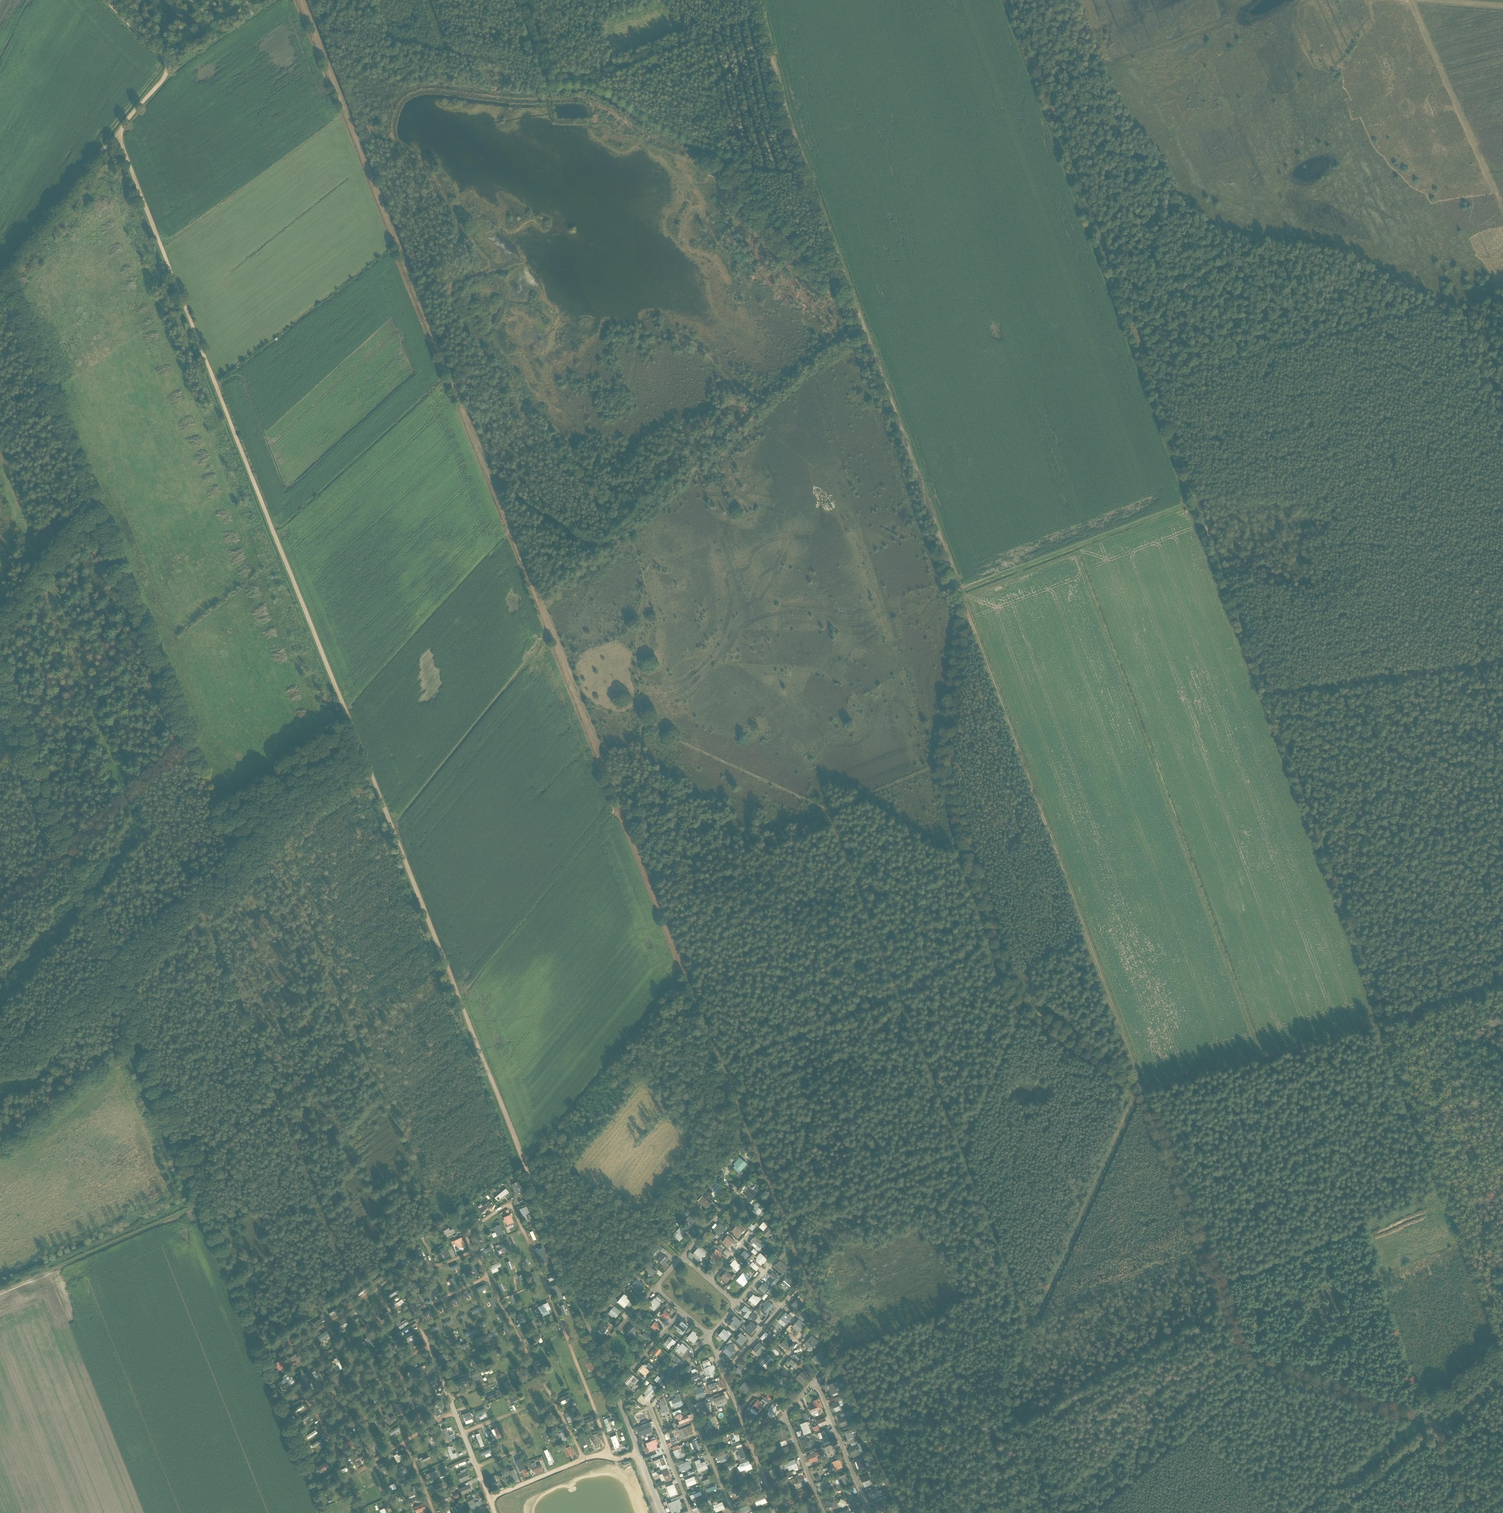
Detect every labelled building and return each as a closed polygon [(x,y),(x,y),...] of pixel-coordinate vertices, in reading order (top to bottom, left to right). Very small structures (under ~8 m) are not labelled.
[(741,1171),(747,1164),(740,1158),(734,1165),(735,1166),(733,1168),(738,1173),(740,1171),(741,1171)] [(724,1166),(728,1169),(732,1164),(731,1163),(732,1162),(730,1160),(729,1161),(728,1161),(724,1166)] [(719,1196),(724,1190),(722,1188),(721,1187),(722,1186),(719,1183),(718,1184),(717,1183),(715,1181),(709,1187),(711,1189),(711,1190),(713,1192),(711,1194),(714,1197),(715,1196),(716,1196),(717,1195),(716,1195),(717,1194),(719,1196)] [(746,1198),(750,1201),(757,1193),(753,1190),(756,1187),(751,1182),(747,1186),(745,1184),(741,1189),(746,1193),(744,1195),(747,1197),(746,1198)] [(498,1202),(510,1192),(507,1188),(495,1198),(498,1202)] [(698,1201),(706,1209),(711,1203),(703,1196),(705,1194),(702,1192),(700,1194),(702,1196),(698,1201)] [(740,1213),(747,1205),(741,1199),(734,1207),(740,1213)] [(483,1214),(494,1206),(490,1201),(479,1209),(483,1214)] [(763,1212),(765,1209),(757,1202),(754,1206),(755,1207),(752,1210),(753,1210),(752,1212),(755,1214),(756,1213),(759,1216),(759,1215),(761,1217),(764,1213),(763,1212)] [(528,1218),(526,1213),(530,1211),(528,1206),(520,1209),(525,1219),(528,1218)] [(512,1214),(505,1217),(508,1225),(515,1223),(512,1214)] [(685,1225),(689,1229),(692,1226),(692,1225),(696,1221),(690,1216),(685,1222),(687,1223),(685,1225)] [(761,1233),(767,1239),(774,1232),(766,1225),(767,1225),(764,1222),(763,1222),(760,1226),(759,1227),(763,1231),(761,1233)] [(722,1234),(726,1229),(720,1223),(713,1231),(716,1235),(719,1232),(722,1234)] [(744,1232),(746,1229),(739,1223),(738,1225),(737,1225),(731,1232),(734,1234),(733,1235),(737,1239),(742,1234),(743,1234),(745,1232),(744,1232)] [(750,1229),(752,1231),(755,1228),(755,1227),(758,1224),(756,1223),(753,1226),(751,1223),(747,1227),(746,1229),(748,1231),(750,1229)] [(456,1232),(454,1228),(451,1230),(450,1227),(444,1231),(448,1237),(456,1232)] [(673,1236),(680,1242),(685,1235),(684,1234),(685,1232),(679,1228),(673,1236)] [(729,1248),(735,1241),(728,1235),(722,1242),(729,1248)] [(762,1244),(763,1243),(755,1236),(753,1238),(751,1241),(750,1243),(750,1244),(751,1245),(752,1245),(755,1248),(755,1249),(757,1251),(758,1250),(759,1252),(764,1245),(762,1244)] [(455,1240),(458,1248),(466,1245),(463,1237),(455,1240)] [(497,1245),(499,1253),(512,1248),(510,1241),(497,1245)] [(662,1253),(665,1250),(659,1244),(652,1253),(654,1255),(658,1250),(662,1253)] [(446,1246),(436,1251),(440,1259),(445,1256),(447,1259),(451,1256),(446,1246)] [(701,1259),(706,1253),(699,1247),(694,1253),(701,1259)] [(716,1263),(722,1256),(719,1254),(720,1253),(716,1249),(709,1257),(712,1259),(710,1261),(713,1264),(715,1262),(716,1263)] [(745,1261),(750,1255),(744,1251),(739,1256),(745,1261)] [(663,1266),(669,1259),(662,1253),(656,1260),(663,1266)] [(763,1264),(767,1259),(760,1253),(760,1254),(759,1253),(756,1257),(755,1256),(753,1259),(754,1260),(761,1266),(763,1264)] [(755,1256),(753,1254),(744,1264),(744,1265),(746,1266),(753,1259),(755,1256)] [(737,1272),(742,1266),(734,1260),(733,1259),(730,1262),(731,1262),(729,1264),(730,1265),(732,1268),(730,1270),(735,1274),(737,1272)] [(759,1268),(761,1266),(754,1260),(750,1266),(756,1272),(759,1268)] [(781,1288),(786,1293),(793,1284),(791,1282),(792,1281),(789,1272),(788,1272),(786,1270),(788,1268),(780,1261),(776,1265),(774,1267),(783,1275),(783,1274),(786,1276),(782,1281),(783,1282),(781,1284),(783,1286),(781,1288)] [(652,1277),(656,1272),(649,1265),(643,1272),(646,1274),(647,1273),(652,1277)] [(734,1274),(732,1276),(726,1271),(728,1269),(725,1266),(720,1273),(723,1276),(721,1278),(726,1283),(730,1279),(733,1281),(736,1276),(734,1274)] [(635,1288),(639,1291),(644,1285),(640,1281),(642,1279),(635,1273),(633,1276),(635,1278),(633,1280),(635,1281),(631,1286),(634,1288),(635,1288)] [(736,1281),(744,1286),(749,1280),(746,1278),(747,1276),(743,1273),(736,1281)] [(764,1295),(768,1289),(762,1284),(757,1290),(759,1292),(760,1291),(764,1295)] [(627,1297),(624,1295),(618,1302),(624,1308),(630,1302),(626,1298),(627,1297)] [(654,1312),(661,1303),(660,1303),(662,1300),(662,1301),(663,1299),(658,1295),(657,1297),(655,1299),(655,1298),(648,1306),(654,1312)] [(755,1306),(761,1299),(759,1297),(758,1298),(757,1296),(756,1297),(753,1295),(748,1300),(755,1306)] [(398,1299),(392,1304),(397,1309),(405,1301),(402,1299),(399,1301),(398,1299)] [(797,1313),(803,1305),(797,1299),(791,1306),(795,1309),(794,1310),(797,1313)] [(762,1310),(767,1315),(774,1306),(767,1300),(763,1305),(765,1306),(762,1310)] [(616,1319),(621,1312),(614,1306),(616,1304),(612,1301),(610,1304),(609,1305),(613,1308),(608,1314),(612,1318),(613,1317),(616,1319)] [(746,1319),(752,1312),(745,1306),(742,1310),(741,1309),(738,1312),(746,1319)] [(665,1321),(670,1315),(666,1312),(668,1310),(666,1309),(665,1310),(664,1310),(659,1316),(665,1321)] [(389,1311),(385,1313),(387,1317),(382,1320),(384,1324),(393,1318),(389,1311)] [(643,1324),(648,1319),(645,1316),(646,1314),(644,1312),(642,1314),(641,1313),(637,1318),(643,1324)] [(788,1315),(785,1313),(780,1319),(778,1322),(783,1327),(786,1324),(787,1325),(789,1323),(790,1324),(793,1321),(791,1319),(795,1315),(791,1312),(788,1315)] [(798,1318),(803,1322),(807,1317),(803,1313),(798,1318)] [(749,1318),(754,1322),(758,1318),(753,1314),(749,1318)] [(405,1316),(398,1321),(402,1327),(409,1323),(405,1316)] [(736,1329),(742,1322),(734,1316),(732,1319),(733,1321),(730,1324),(736,1329)] [(792,1328),(799,1333),(805,1325),(799,1319),(792,1328)] [(336,1324),(339,1332),(344,1329),(343,1328),(346,1326),(343,1321),(336,1324)] [(602,1334),(609,1325),(606,1322),(605,1323),(603,1321),(599,1327),(600,1328),(598,1330),(602,1334)] [(683,1334),(688,1327),(682,1321),(676,1328),(682,1333),(683,1334)] [(750,1334),(757,1327),(756,1326),(757,1325),(754,1322),(754,1323),(751,1321),(744,1329),(750,1334)] [(650,1328),(657,1333),(662,1327),(655,1322),(650,1328)] [(636,1330),(631,1325),(624,1332),(626,1334),(625,1335),(627,1337),(628,1336),(631,1338),(634,1335),(632,1333),(636,1330)] [(415,1339),(421,1336),(418,1329),(403,1336),(406,1343),(414,1339),(415,1339)] [(725,1342),(732,1334),(728,1331),(727,1332),(724,1329),(718,1336),(725,1342)] [(697,1334),(693,1331),(687,1338),(694,1344),(699,1338),(696,1335),(697,1334)] [(736,1341),(742,1346),(748,1339),(740,1333),(738,1336),(739,1337),(736,1341)] [(530,1346),(537,1342),(534,1336),(527,1340),(530,1346)] [(674,1345),(676,1342),(670,1337),(665,1343),(666,1343),(664,1345),(667,1348),(669,1346),(671,1347),(673,1344),(674,1345)] [(811,1352),(817,1343),(810,1337),(807,1340),(807,1341),(805,1343),(801,1347),(805,1350),(806,1348),(811,1352)] [(788,1347),(790,1344),(784,1340),(780,1345),(785,1350),(786,1349),(787,1351),(789,1348),(788,1347)] [(683,1354),(688,1349),(682,1344),(681,1345),(678,1343),(673,1350),(679,1355),(681,1352),(683,1354)] [(730,1358),(736,1351),(733,1348),(735,1346),(732,1343),(731,1344),(730,1344),(723,1352),(722,1353),(725,1356),(725,1355),(729,1358),(730,1357),(730,1358)] [(758,1356),(759,1356),(766,1349),(759,1343),(752,1350),(753,1350),(751,1352),(754,1355),(754,1354),(757,1357),(758,1356)] [(653,1353),(657,1357),(661,1351),(658,1348),(653,1353)] [(770,1351),(777,1357),(780,1354),(779,1353),(780,1351),(776,1348),(775,1349),(774,1348),(770,1351)] [(542,1349),(533,1352),(536,1358),(544,1354),(542,1349)] [(679,1365),(682,1361),(672,1352),(669,1355),(672,1358),(674,1362),(671,1368),(669,1371),(671,1373),(676,1366),(678,1365),(679,1365)] [(812,1359),(821,1367),(827,1360),(818,1352),(812,1359)] [(774,1361),(768,1355),(759,1363),(766,1369),(774,1361)] [(333,1360),(339,1370),(344,1368),(338,1357),(333,1360)] [(707,1377),(715,1374),(713,1370),(715,1370),(713,1365),(711,1366),(709,1361),(708,1362),(707,1360),(703,1362),(703,1364),(702,1364),(707,1377)] [(797,1366),(798,1365),(791,1360),(788,1363),(795,1369),(796,1370),(798,1367),(797,1366)] [(741,1378),(746,1371),(748,1369),(739,1362),(737,1365),(738,1367),(736,1369),(737,1370),(736,1371),(735,1372),(741,1378)] [(645,1377),(653,1367),(649,1363),(647,1366),(645,1364),(644,1366),(643,1365),(636,1373),(644,1380),(646,1377),(645,1377)] [(814,1376),(816,1373),(807,1364),(804,1367),(814,1376)] [(417,1369),(421,1375),(426,1372),(421,1365),(417,1369)] [(534,1376),(529,1366),(523,1369),(526,1375),(525,1376),(526,1380),(534,1376)] [(700,1378),(699,1378),(695,1369),(691,1370),(692,1374),(687,1375),(690,1382),(694,1380),(696,1381),(698,1385),(702,1383),(700,1378)] [(433,1389),(435,1392),(441,1389),(440,1387),(439,1387),(432,1370),(427,1373),(432,1385),(434,1384),(436,1388),(433,1389)] [(788,1381),(792,1377),(784,1370),(780,1374),(788,1381)] [(802,1384),(808,1378),(802,1372),(801,1372),(799,1370),(794,1375),(796,1378),(802,1384)] [(405,1374),(409,1380),(414,1377),(411,1371),(405,1374)] [(307,1383),(302,1373),(297,1376),(303,1386),(307,1383)] [(291,1375),(281,1380),(285,1387),(295,1381),(291,1375)] [(636,1384),(639,1380),(632,1375),(625,1382),(627,1384),(631,1380),(636,1384)] [(668,1386),(671,1382),(668,1380),(669,1379),(667,1377),(666,1378),(665,1377),(662,1375),(660,1378),(658,1376),(654,1380),(657,1382),(659,1384),(662,1387),(662,1386),(664,1388),(667,1385),(668,1386)] [(454,1381),(457,1388),(468,1384),(464,1376),(454,1381)] [(778,1391),(784,1384),(778,1378),(772,1385),(778,1391)] [(503,1382),(505,1389),(513,1387),(511,1380),(503,1382)] [(739,1389),(746,1395),(752,1388),(746,1382),(739,1389)] [(834,1396),(838,1395),(838,1393),(835,1385),(837,1384),(837,1382),(834,1383),(828,1385),(832,1395),(833,1395),(834,1396)] [(646,1400),(656,1389),(655,1389),(656,1388),(654,1386),(654,1387),(650,1384),(647,1388),(650,1391),(643,1397),(646,1400)] [(697,1399),(706,1396),(703,1387),(697,1388),(697,1386),(693,1387),(697,1399)] [(652,1394),(655,1397),(660,1390),(657,1388),(652,1394)] [(491,1395),(487,1397),(489,1400),(502,1394),(500,1389),(491,1393),(491,1395)] [(656,1398),(659,1401),(664,1393),(661,1391),(656,1398)] [(516,1392),(508,1397),(511,1403),(519,1399),(516,1392)] [(771,1400),(771,1401),(774,1397),(769,1393),(766,1397),(764,1400),(768,1403),(771,1400)] [(681,1406),(683,1405),(678,1394),(674,1395),(676,1398),(671,1400),(671,1401),(669,1402),(671,1407),(674,1406),(675,1409),(678,1407),(679,1408),(681,1407),(681,1406)] [(835,1413),(842,1410),(840,1406),(843,1405),(842,1401),(847,1399),(845,1394),(834,1399),(835,1402),(832,1403),(835,1413)] [(726,1402),(727,1402),(725,1395),(713,1400),(716,1406),(719,1405),(719,1406),(718,1406),(719,1408),(720,1408),(727,1405),(726,1402)] [(475,1402),(474,1400),(470,1401),(472,1407),(485,1403),(483,1399),(475,1402)] [(662,1416),(669,1414),(664,1399),(660,1400),(660,1401),(658,1402),(661,1409),(659,1410),(662,1416)] [(818,1414),(822,1412),(821,1409),(818,1399),(813,1401),(814,1406),(809,1408),(811,1413),(812,1416),(818,1413),(818,1414)] [(758,1400),(751,1408),(751,1409),(750,1410),(751,1412),(755,1415),(757,1415),(758,1413),(758,1414),(767,1403),(762,1400),(760,1402),(758,1400)] [(773,1414),(775,1416),(780,1410),(774,1405),(776,1403),(773,1401),(771,1403),(772,1404),(768,1410),(770,1412),(768,1414),(771,1417),(773,1414)] [(703,1415),(712,1412),(708,1402),(699,1405),(703,1415)] [(292,1412),(297,1418),(307,1410),(303,1404),(292,1412)] [(423,1408),(415,1414),(421,1422),(429,1417),(423,1408)] [(640,1423),(648,1420),(645,1412),(644,1412),(643,1410),(639,1412),(639,1414),(635,1415),(637,1419),(638,1418),(640,1423)] [(841,1428),(850,1424),(847,1417),(853,1415),(851,1410),(840,1414),(841,1418),(838,1419),(841,1428)] [(470,1412),(461,1415),(464,1422),(465,1422),(466,1424),(473,1422),(472,1419),(470,1412)] [(679,1428),(691,1423),(688,1415),(683,1417),(681,1414),(676,1416),(679,1424),(677,1425),(678,1428),(679,1428)] [(709,1430),(718,1427),(714,1416),(709,1418),(709,1419),(706,1421),(709,1430)] [(607,1430),(612,1429),(608,1418),(603,1419),(607,1430)] [(819,1427),(827,1424),(825,1418),(817,1421),(819,1427)] [(803,1436),(811,1433),(807,1422),(800,1424),(803,1433),(802,1434),(801,1431),(796,1432),(798,1437),(802,1436),(803,1436)] [(640,1436),(653,1432),(649,1423),(637,1428),(639,1432),(638,1432),(639,1435),(640,1435),(640,1436)] [(685,1437),(693,1434),(690,1425),(682,1429),(685,1437)] [(498,1427),(492,1430),(495,1439),(502,1437),(498,1427)] [(822,1444),(833,1440),(832,1435),(830,1436),(828,1429),(820,1432),(820,1433),(817,1434),(820,1439),(821,1439),(822,1444)] [(853,1439),(855,1439),(853,1434),(856,1433),(855,1429),(851,1430),(844,1433),(847,1441),(845,1442),(846,1445),(850,1443),(857,1441),(856,1439),(853,1440),(853,1439)] [(781,1457),(791,1453),(786,1440),(788,1439),(785,1430),(776,1433),(781,1446),(778,1447),(781,1457)] [(449,1431),(449,1434),(447,1435),(447,1439),(456,1439),(456,1434),(451,1434),(451,1431),(449,1431)] [(736,1442),(740,1440),(739,1436),(740,1436),(741,1435),(740,1432),(738,1432),(738,1431),(729,1435),(729,1433),(719,1436),(721,1441),(722,1441),(725,1440),(726,1441),(727,1441),(728,1440),(729,1439),(728,1437),(728,1436),(729,1436),(728,1435),(729,1435),(731,1443),(731,1445),(732,1444),(733,1446),(736,1444),(736,1442)] [(477,1434),(479,1438),(475,1440),(478,1446),(481,1445),(481,1446),(485,1445),(480,1433),(477,1434)] [(582,1446),(586,1444),(582,1435),(577,1437),(582,1446)] [(593,1445),(599,1443),(596,1435),(590,1437),(593,1445)] [(803,1448),(812,1445),(810,1441),(807,1442),(806,1438),(805,1438),(804,1436),(800,1438),(801,1440),(800,1440),(803,1448)] [(853,1458),(861,1454),(861,1453),(863,1452),(860,1444),(868,1441),(867,1438),(862,1440),(862,1439),(857,1441),(850,1443),(851,1447),(849,1448),(853,1458)] [(695,1453),(701,1450),(698,1441),(697,1441),(696,1439),(692,1440),(692,1441),(690,1442),(690,1443),(690,1444),(692,1450),(694,1449),(694,1450),(693,1451),(693,1453),(695,1452),(695,1453)] [(661,1447),(658,1448),(657,1445),(658,1445),(656,1440),(645,1444),(648,1453),(651,1452),(651,1451),(655,1450),(657,1454),(663,1452),(661,1447)] [(745,1458),(747,1457),(743,1447),(742,1444),(729,1449),(732,1454),(737,1450),(739,1455),(737,1456),(739,1461),(745,1459),(745,1458)] [(826,1456),(836,1451),(833,1444),(823,1449),(826,1456)] [(459,1457),(458,1452),(453,1454),(451,1446),(447,1446),(450,1459),(459,1457)] [(563,1448),(566,1457),(573,1454),(570,1446),(563,1448)] [(486,1455),(487,1457),(493,1454),(490,1448),(481,1452),(483,1456),(486,1455)] [(673,1451),(676,1460),(683,1457),(682,1457),(684,1456),(683,1453),(681,1454),(679,1449),(673,1451)] [(661,1469),(668,1467),(667,1462),(666,1462),(664,1456),(663,1452),(657,1454),(647,1458),(648,1459),(651,1457),(652,1459),(655,1464),(656,1464),(657,1467),(659,1467),(660,1470),(661,1469)] [(728,1460),(727,1458),(730,1457),(728,1453),(726,1454),(725,1452),(715,1455),(718,1462),(717,1462),(717,1463),(720,1462),(721,1463),(728,1460)] [(810,1463),(818,1460),(822,1458),(820,1455),(816,1456),(815,1453),(813,1454),(812,1452),(810,1453),(811,1455),(807,1456),(810,1463)] [(396,1462),(408,1459),(406,1453),(400,1455),(399,1454),(395,1455),(396,1462)] [(518,1471),(525,1469),(521,1457),(514,1459),(518,1471)] [(797,1468),(798,1468),(797,1466),(801,1465),(799,1460),(796,1461),(795,1459),(794,1460),(793,1457),(785,1461),(786,1463),(785,1463),(787,1469),(787,1468),(788,1471),(789,1470),(789,1471),(793,1469),(793,1470),(795,1471),(798,1470),(797,1468)] [(688,1469),(692,1468),(690,1463),(692,1463),(690,1458),(685,1459),(687,1462),(686,1462),(686,1461),(683,1462),(683,1461),(676,1463),(677,1467),(679,1466),(681,1472),(685,1471),(685,1472),(689,1471),(688,1469)] [(859,1470),(866,1467),(869,1466),(867,1460),(865,1461),(865,1458),(856,1462),(854,1463),(857,1470),(859,1470)] [(746,1472),(753,1469),(750,1461),(748,1461),(747,1459),(740,1462),(741,1464),(739,1465),(740,1466),(737,1468),(739,1472),(745,1470),(746,1472)] [(834,1471),(843,1468),(839,1459),(831,1462),(834,1471)] [(380,1465),(383,1471),(391,1467),(388,1460),(380,1465)] [(701,1471),(708,1469),(705,1462),(701,1463),(700,1460),(695,1462),(699,1472),(699,1473),(700,1473),(701,1472),(701,1471)] [(328,1462),(318,1466),(320,1472),(330,1469),(328,1462)] [(540,1464),(535,1465),(534,1462),(529,1463),(532,1474),(542,1471),(540,1464)] [(399,1468),(403,1475),(410,1471),(406,1464),(399,1468)] [(666,1482),(672,1480),(668,1470),(670,1469),(669,1466),(668,1467),(661,1469),(663,1474),(659,1475),(662,1482),(664,1481),(665,1480),(666,1482)] [(777,1479),(783,1476),(779,1466),(773,1468),(777,1479)] [(457,1473),(461,1482),(471,1478),(467,1469),(457,1473)] [(513,1469),(506,1471),(510,1481),(517,1478),(513,1469)] [(438,1470),(427,1473),(429,1480),(440,1478),(438,1470)] [(337,1472),(326,1476),(328,1483),(339,1479),(337,1472)] [(838,1489),(849,1485),(848,1484),(850,1483),(848,1478),(847,1476),(846,1476),(845,1474),(837,1478),(837,1479),(835,1480),(838,1489)] [(801,1482),(804,1481),(802,1475),(798,1477),(798,1476),(795,1477),(795,1478),(791,1479),(791,1480),(789,1481),(791,1486),(793,1485),(794,1485),(796,1489),(803,1487),(801,1482)] [(495,1476),(486,1480),(490,1490),(496,1488),(494,1482),(497,1481),(495,1476)] [(688,1487),(697,1483),(696,1481),(698,1480),(696,1476),(694,1477),(685,1480),(688,1487)] [(865,1486),(871,1484),(868,1476),(862,1479),(865,1486)] [(751,1492),(761,1488),(758,1479),(747,1483),(751,1492)] [(782,1491),(788,1489),(786,1484),(788,1483),(786,1480),(785,1480),(779,1483),(782,1491)] [(433,1486),(435,1490),(445,1486),(443,1481),(433,1486)] [(461,1488),(463,1494),(473,1490),(471,1484),(461,1488)] [(670,1497),(677,1494),(673,1484),(666,1487),(670,1497)] [(734,1498),(743,1494),(741,1488),(745,1486),(743,1484),(740,1485),(740,1486),(731,1490),(734,1498)] [(410,1498),(416,1496),(413,1486),(407,1488),(410,1498)] [(873,1499),(882,1495),(880,1490),(878,1491),(876,1487),(873,1489),(873,1488),(869,1490),(873,1499)] [(800,1500),(809,1497),(807,1490),(802,1491),(801,1489),(792,1493),(793,1495),(798,1494),(800,1500)] [(824,1507),(832,1508),(835,1495),(842,1492),(841,1491),(829,1495),(828,1496),(827,1496),(821,1499),(824,1507)] [(701,1503),(706,1501),(703,1494),(702,1495),(701,1492),(690,1496),(691,1499),(694,1498),(696,1502),(700,1501),(701,1503)] [(762,1507),(768,1504),(764,1494),(753,1498),(751,1500),(752,1502),(755,1501),(757,1507),(762,1505),(762,1507)] [(441,1500),(435,1503),(436,1505),(445,1500),(443,1495),(440,1497),(441,1500)] [(784,1507),(795,1502),(792,1496),(781,1500),(784,1507)] [(679,1499),(678,1497),(671,1500),(672,1502),(668,1504),(671,1512),(678,1512),(681,1512),(680,1509),(682,1509),(680,1504),(681,1504),(679,1499)] [(475,1499),(468,1501),(471,1509),(482,1506),(480,1501),(476,1502),(475,1499)] [(838,1504),(843,1508),(846,1505),(847,1503),(841,1499),(838,1504)] [(716,1512),(725,1509),(722,1502),(718,1504),(717,1501),(712,1503),(716,1512)] [(750,1510),(746,1501),(736,1505),(739,1512),(742,1512),(750,1510)] [(416,1512),(427,1510),(426,1503),(415,1506),(416,1512)] [(886,1512),(882,1503),(875,1506),(877,1512),(882,1512),(886,1512)] [(703,1504),(697,1506),(698,1510),(698,1509),(700,1512),(707,1512),(703,1504)] [(813,1504),(808,1506),(809,1507),(805,1508),(807,1512),(816,1512),(813,1504)]
